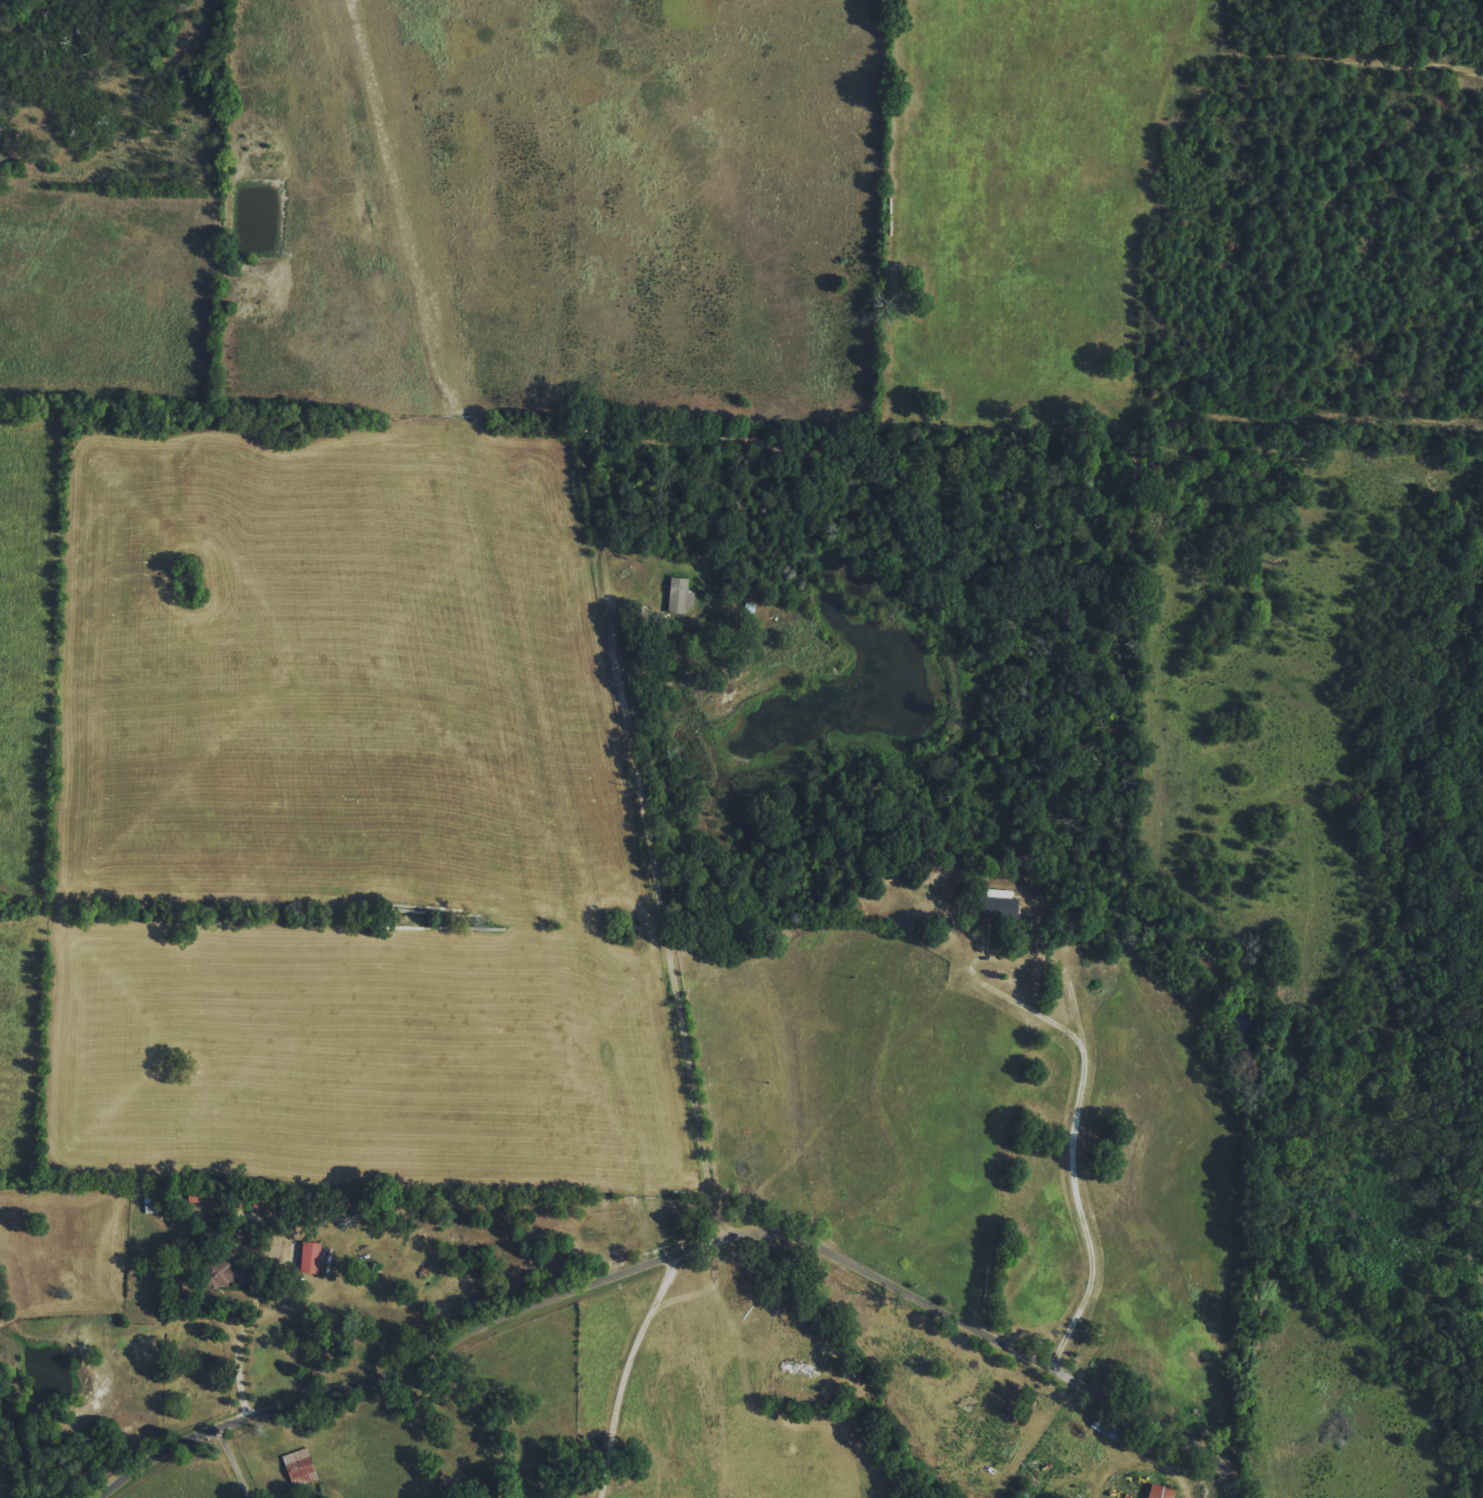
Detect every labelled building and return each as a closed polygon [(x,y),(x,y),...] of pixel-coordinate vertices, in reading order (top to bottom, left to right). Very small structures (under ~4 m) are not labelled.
[(685,591),(685,578),(666,577),(664,611),(689,613),(690,592),(685,591)] [(974,917),(1013,919),(1014,890),(984,889),(983,897),(975,896),(974,917)] [(302,1273),(321,1274),(322,1243),(303,1243),(302,1273)] [(209,1262),(209,1269),(218,1270),(217,1282),(244,1283),(245,1264),(209,1262)] [(307,1480),(305,1476),(316,1471),(306,1447),(281,1457),(293,1485),(307,1480)] [(1169,1489),(1145,1484),(1142,1497),(1167,1497),(1169,1489)]
